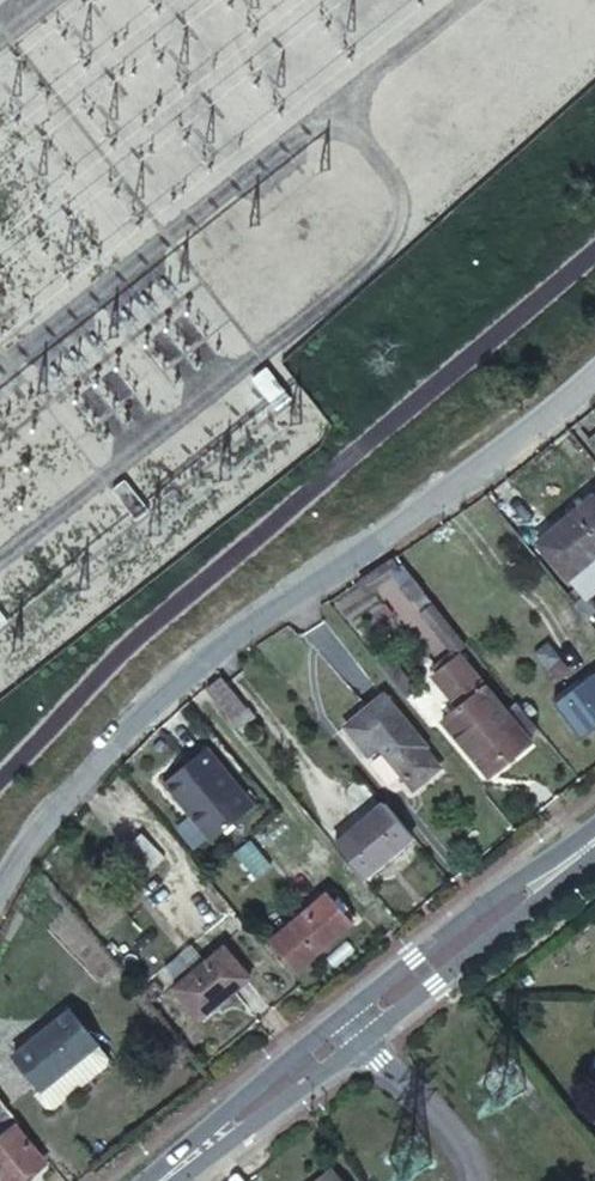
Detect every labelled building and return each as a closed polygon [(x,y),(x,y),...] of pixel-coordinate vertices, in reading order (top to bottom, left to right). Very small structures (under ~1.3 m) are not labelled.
[(264,364),(252,374),(277,407),(290,396),(264,364)] [(121,476),(108,487),(136,519),(149,508),(121,476)] [(540,531),(584,586),(594,577),(594,509),(582,494),(540,531)] [(10,626),(0,612),(0,633),(10,626)] [(431,650),(444,665),(459,655),(447,640),(431,650)] [(402,660),(386,674),(388,677),(404,696),(425,679),(408,655),(402,660)] [(523,739),(496,704),(459,655),(444,665),(434,673),(459,706),(442,720),(489,778),(528,746),(523,739)] [(220,675),(205,687),(231,718),(246,706),(220,675)] [(554,710),(580,745),(594,732),(594,682),(593,679),(554,710)] [(388,691),(352,721),(374,748),(383,740),(404,762),(429,743),(388,691)] [(523,739),(535,729),(522,712),(509,695),(496,704),(523,739)] [(206,747),(165,781),(212,839),(254,805),(206,747)] [(380,803),(333,843),(339,850),(354,868),(360,877),(408,837),(385,810),(380,803)] [(141,831),(125,847),(150,872),(166,857),(141,831)] [(250,841),(235,853),(256,878),(270,865),(250,841)] [(307,907),(287,922),(313,956),(352,923),(327,891),(307,907)] [(352,923),(313,956),(308,960),(322,977),(362,945),(363,936),(352,923)] [(222,948),(172,987),(198,1019),(247,979),(222,948)] [(105,1042),(75,1005),(27,1044),(48,1070),(57,1082),(105,1042)] [(48,1070),(27,1044),(16,1053),(47,1089),(57,1082),(48,1070)] [(21,1126),(2,1103),(0,1100),(0,1121),(10,1134),(14,1130),(21,1126)] [(10,1134),(0,1141),(0,1171),(8,1180),(16,1180),(41,1163),(14,1130),(10,1134)] [(323,1172),(312,1180),(331,1180),(323,1172)]
